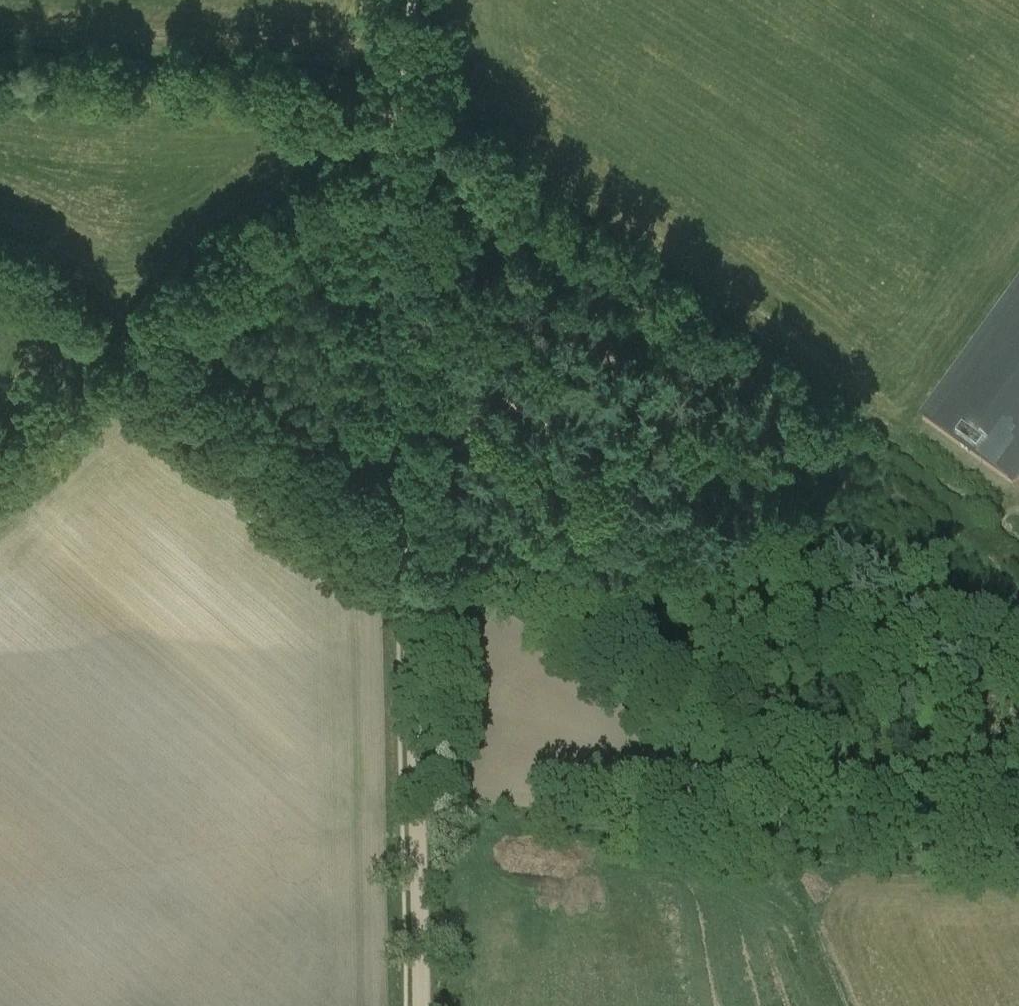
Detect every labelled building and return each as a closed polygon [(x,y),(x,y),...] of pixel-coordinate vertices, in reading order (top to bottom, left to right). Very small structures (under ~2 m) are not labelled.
[(917,419),(1013,488),(1018,479),(1018,279),(917,419)]
